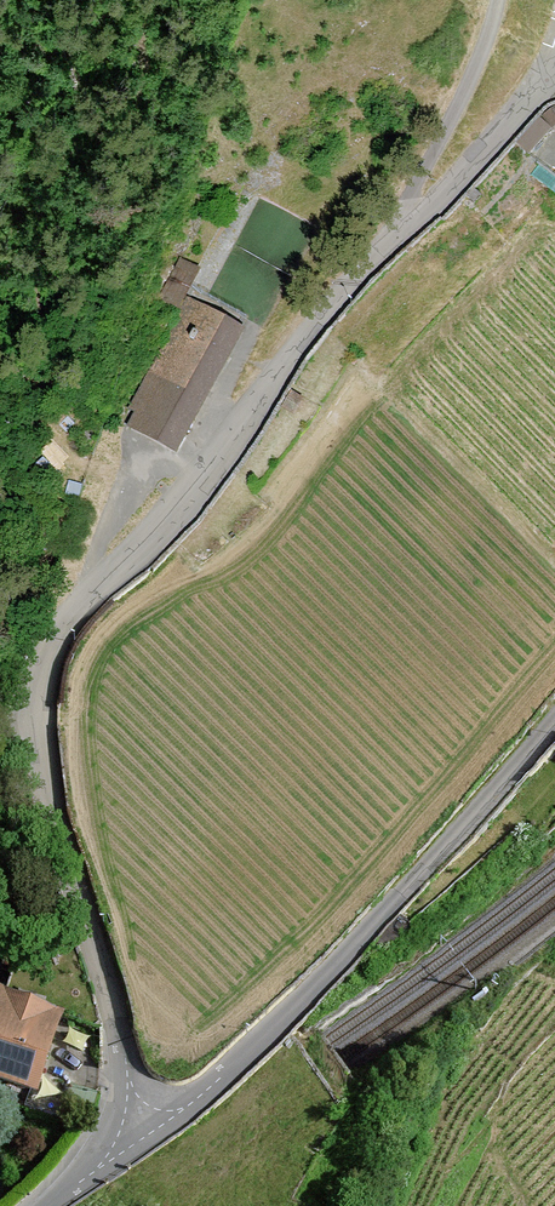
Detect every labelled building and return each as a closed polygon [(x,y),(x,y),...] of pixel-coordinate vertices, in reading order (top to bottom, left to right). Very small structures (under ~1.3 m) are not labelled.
[(116,424),(180,458),(247,337),(182,302),(116,424)] [(0,1004),(0,1091),(44,1103),(52,1073),(67,1022),(0,1004)]
